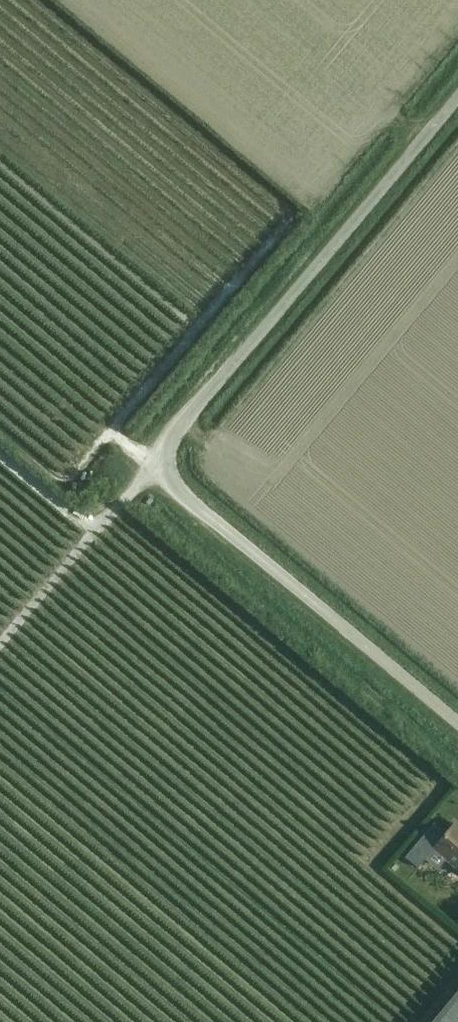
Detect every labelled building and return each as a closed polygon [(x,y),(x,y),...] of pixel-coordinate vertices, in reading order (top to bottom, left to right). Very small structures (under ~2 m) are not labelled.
[(454,824),(433,849),(457,869),(457,827),(454,824)] [(435,1021),(457,1021),(457,994),(435,1021)]
